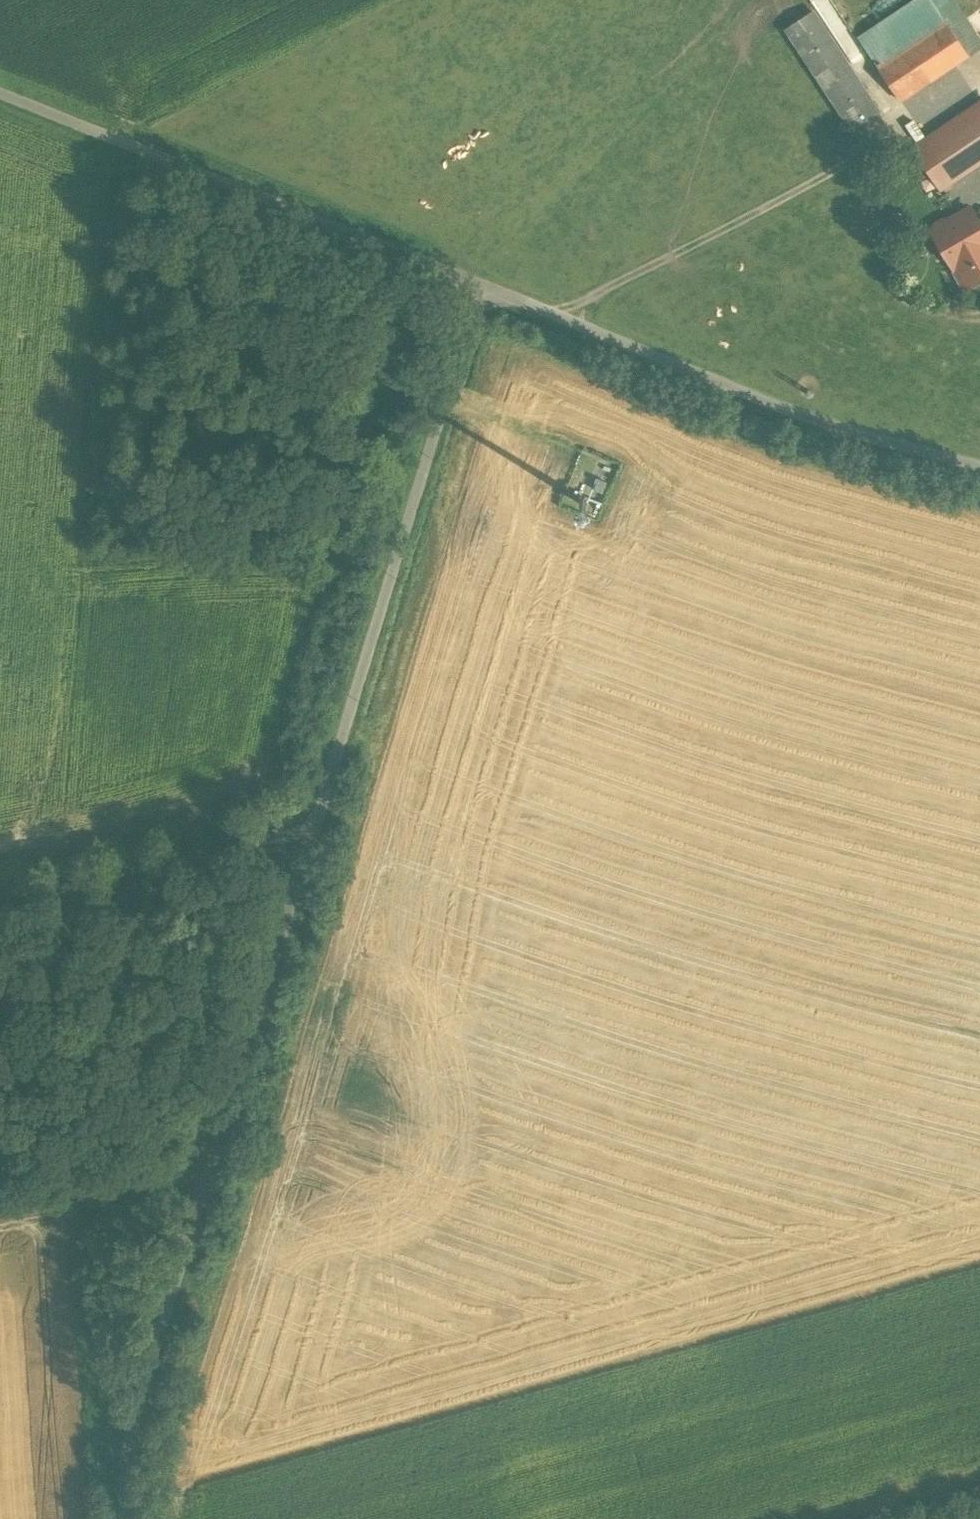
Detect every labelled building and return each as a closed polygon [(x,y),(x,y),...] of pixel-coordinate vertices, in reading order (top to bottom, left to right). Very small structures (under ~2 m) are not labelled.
[(937,5),(869,51),(901,99),(914,91),(892,58),(932,32),(954,64),(969,54),(937,5)] [(880,111),(813,10),(787,27),(854,129),(880,111)] [(932,32),(892,58),(914,91),(954,64),(932,32)] [(918,150),(941,185),(979,158),(979,109),(918,150)] [(950,220),(946,219),(936,225),(935,229),(933,230),(954,266),(957,264),(969,285),(979,279),(979,222),(972,208),(950,220)]
